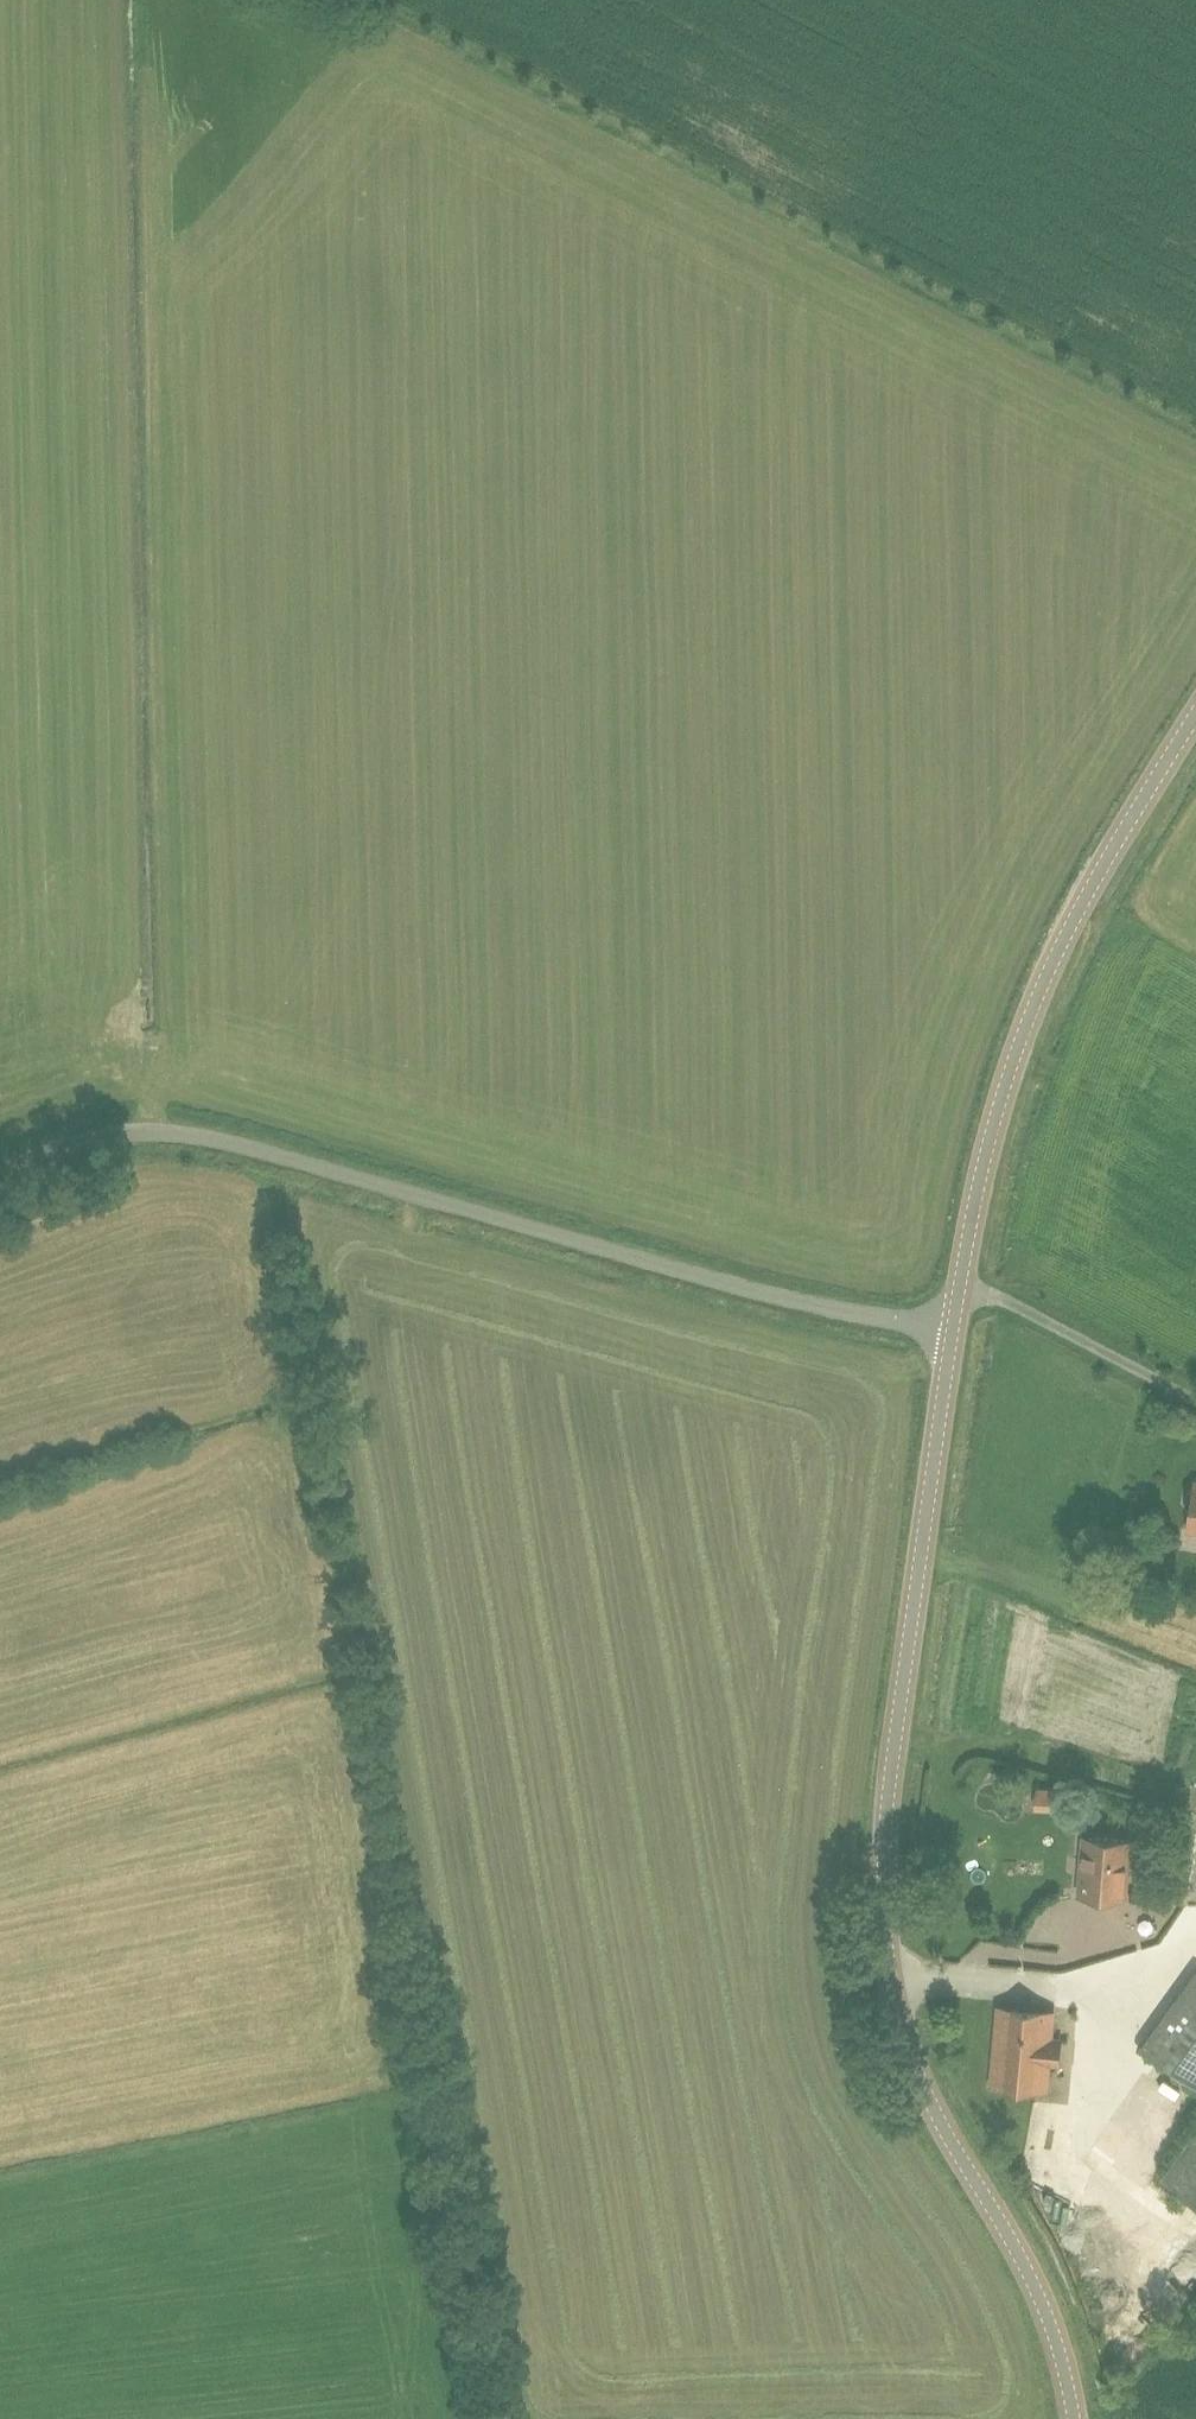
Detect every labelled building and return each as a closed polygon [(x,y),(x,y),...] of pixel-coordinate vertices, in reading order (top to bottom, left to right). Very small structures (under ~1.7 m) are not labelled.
[(1194,1490),(1191,1490),(1187,1494),(1185,1503),(1188,1508),(1191,1509),(1188,1529),(1195,1531),(1195,1482),(1194,1490)] [(1038,1788),(1038,1806),(1057,1807),(1058,1788),(1038,1788)] [(1125,1897),(1130,1840),(1085,1836),(1080,1893),(1125,1897)] [(1145,2046),(1195,2083),(1195,1974),(1145,2046)] [(1050,2039),(1053,2013),(1033,2012),(1018,2010),(998,2009),(992,2084),(1046,2089),(1048,2063),(1058,2064),(1060,2040),(1050,2039)] [(1165,2177),(1195,2199),(1195,2133),(1165,2177)]
